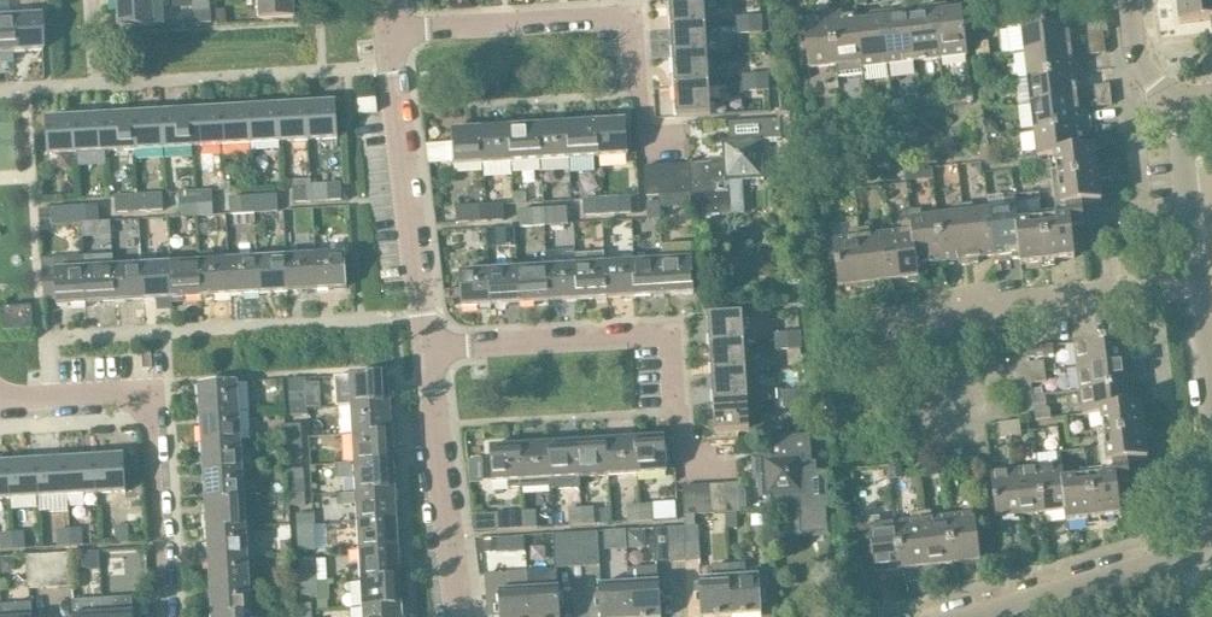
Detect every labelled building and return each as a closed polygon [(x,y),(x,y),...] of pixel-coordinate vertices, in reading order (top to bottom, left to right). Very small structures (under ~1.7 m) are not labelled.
[(154,26),(152,0),(117,0),(119,28),(154,26)] [(210,10),(210,0),(192,0),(193,11),(210,10)] [(295,18),(294,0),(257,0),(258,20),(295,18)] [(706,27),(704,0),(671,0),(669,0),(671,29),(706,27)] [(1180,24),(1211,21),(1211,30),(1211,0),(1177,0),(1180,24)] [(967,55),(962,10),(947,11),(946,4),(933,6),(940,59),(967,55)] [(914,62),(940,59),(933,6),(921,7),(922,14),(908,16),(914,62)] [(193,11),(193,24),(211,23),(210,10),(193,11)] [(914,62),(908,16),(895,18),(894,10),(882,12),(888,65),(914,62)] [(842,11),(828,13),(835,66),(837,78),(861,74),(860,62),(861,62),(856,23),(858,22),(858,15),(842,17),(842,11)] [(861,68),(888,65),(882,12),(869,14),(870,21),(858,22),(856,23),(861,62),(860,62),(861,68)] [(808,69),(835,66),(828,13),(817,14),(817,21),(803,23),(808,69)] [(10,52),(42,50),(40,14),(8,16),(10,52)] [(736,25),(761,24),(760,15),(736,17),(736,25)] [(10,52),(8,16),(0,16),(0,53),(10,52)] [(1024,53),(1069,47),(1068,34),(1077,33),(1076,19),(1021,26),(1024,53)] [(761,24),(736,25),(737,36),(761,34),(761,24)] [(672,59),(707,57),(706,27),(671,29),(672,59)] [(1089,45),(1104,43),(1103,32),(1087,34),(1089,45)] [(986,42),(974,44),(976,59),(988,57),(986,42)] [(1104,43),(1089,45),(1090,56),(1105,54),(1104,43)] [(1028,79),(1082,72),(1081,60),(1071,61),(1069,47),(1024,53),(1028,79)] [(674,88),(709,86),(707,57),(672,59),(674,88)] [(1031,105),(1076,99),(1074,86),(1083,84),(1082,72),(1028,79),(1031,105)] [(744,84),(767,82),(767,73),(743,75),(744,84)] [(767,82),(744,84),(744,92),(768,91),(767,82)] [(988,84),(979,85),(981,97),(989,96),(988,84)] [(1095,97),(1111,95),(1109,84),(1094,86),(1095,97)] [(709,86),(674,88),(676,118),(711,115),(709,86)] [(971,94),(958,96),(959,105),(973,103),(971,94)] [(1111,95),(1095,97),(1096,107),(1112,105),(1111,95)] [(1023,133),(1034,132),(1088,125),(1087,111),(1077,113),(1076,99),(1031,105),(1019,106),(1023,133)] [(903,100),(892,102),(893,113),(904,112),(903,100)] [(312,104),(314,141),(338,139),(335,103),(312,104)] [(283,142),(314,141),(312,104),(281,106),(283,142)] [(253,144),(283,142),(281,106),(251,108),(253,144)] [(860,107),(855,113),(856,118),(866,117),(865,107),(860,107)] [(223,146),(253,144),(251,108),(221,109),(223,146)] [(192,147),(223,146),(221,109),(190,111),(192,147)] [(168,149),(192,147),(190,111),(166,112),(168,149)] [(138,151),(168,149),(166,112),(136,114),(138,151)] [(108,152),(138,151),(136,114),(106,116),(108,152)] [(77,154),(108,152),(106,116),(75,118),(77,154)] [(47,156),(77,154),(75,118),(45,119),(47,156)] [(594,122),(597,169),(599,169),(598,158),(628,156),(626,120),(594,122)] [(689,164),(674,165),(676,195),(690,194),(691,207),(692,211),(697,211),(697,217),(744,214),(742,181),(763,180),(761,140),(781,139),(780,120),(728,123),(729,141),(722,141),(723,162),(689,164)] [(586,170),(597,169),(594,122),(566,123),(568,160),(585,159),(586,170)] [(992,122),(984,123),(985,135),(998,134),(997,127),(992,122)] [(539,161),(568,160),(566,123),(537,125),(539,161)] [(510,163),(539,161),(537,125),(508,127),(510,163)] [(1082,151),(1082,149),(1080,137),(1090,136),(1088,125),(1034,132),(1037,158),(1054,156),(1054,154),(1082,151)] [(481,164),(510,163),(508,127),(479,128),(481,164)] [(453,166),(481,164),(479,128),(451,130),(453,166)] [(1101,147),(1117,145),(1115,134),(1100,136),(1101,147)] [(1081,205),(1101,202),(1094,148),(1082,149),(1082,151),(1054,154),(1054,156),(1061,207),(1065,207),(1067,218),(1018,224),(1017,224),(1021,258),(1019,259),(1020,265),(1075,258),(1071,227),(1084,226),(1081,205)] [(659,166),(661,196),(670,195),(676,195),(674,165),(659,166)] [(659,166),(644,167),(646,196),(658,196),(661,196),(659,166)] [(327,202),(341,201),(340,183),(326,184),(327,202)] [(315,202),(327,202),(326,184),(314,185),(315,202)] [(304,203),(315,202),(314,185),(303,186),(304,203)] [(293,204),(304,203),(303,186),(292,187),(293,204)] [(196,205),(213,204),(212,190),(195,191),(196,205)] [(179,206),(195,205),(196,205),(195,191),(178,193),(179,206)] [(151,212),(164,211),(162,194),(150,195),(151,212)] [(127,213),(139,212),(138,195),(126,196),(127,213)] [(139,212),(141,212),(151,212),(150,195),(138,195),(139,212)] [(264,196),(265,213),(277,212),(277,195),(264,196)] [(661,196),(658,196),(659,202),(659,209),(671,209),(670,195),(661,196)] [(115,214),(127,213),(126,196),(114,197),(115,214)] [(253,196),(241,197),(242,215),(254,214),(253,196)] [(264,196),(253,196),(254,214),(265,213),(264,196)] [(618,197),(619,215),(631,214),(630,196),(618,197)] [(241,197),(228,198),(230,216),(242,215),(241,197)] [(596,216),(607,215),(606,197),(595,198),(596,216)] [(607,215),(619,215),(618,197),(606,197),(607,215)] [(583,217),(596,216),(595,198),(582,199),(583,217)] [(1017,224),(1018,224),(1016,198),(1003,200),(1004,208),(987,210),(994,256),(1011,254),(1011,257),(1012,260),(1019,259),(1021,258),(1017,224)] [(659,202),(646,203),(648,220),(660,219),(659,209),(659,202)] [(195,217),(213,216),(213,204),(196,205),(195,205),(195,217)] [(480,222),(492,222),(491,204),(479,205),(480,222)] [(491,204),(492,222),(504,221),(503,204),(491,204)] [(994,256),(987,210),(973,212),(972,204),(962,205),(969,265),(973,265),(973,264),(978,264),(978,261),(978,258),(994,256)] [(98,205),(87,206),(88,223),(100,222),(98,205)] [(180,218),(195,217),(195,205),(179,206),(180,218)] [(456,224),(469,223),(468,205),(455,206),(456,224)] [(469,223),(480,222),(479,205),(468,205),(469,223)] [(965,266),(969,265),(962,205),(951,206),(952,215),(937,217),(942,262),(959,260),(959,263),(960,263),(960,266),(965,265),(965,266)] [(87,206),(75,207),(76,224),(88,223),(87,206)] [(63,207),(50,208),(51,226),(64,225),(63,207)] [(75,207),(63,207),(64,225),(76,224),(75,207)] [(556,226),(568,225),(567,207),(555,208),(556,226)] [(544,226),(556,226),(555,208),(543,209),(544,226)] [(520,228),(533,227),(532,209),(519,210),(520,228)] [(533,227),(544,226),(543,209),(532,209),(533,227)] [(942,262),(937,217),(922,218),(920,210),(909,211),(910,223),(911,223),(917,272),(918,271),(921,271),(926,270),(926,267),(926,264),(942,262)] [(901,233),(885,234),(891,280),(908,278),(908,281),(909,284),(912,284),(919,283),(918,271),(917,272),(911,223),(910,223),(909,211),(899,212),(900,224),(901,233)] [(891,280),(885,234),(870,236),(869,228),(858,229),(866,289),(869,289),(875,288),(875,285),(874,282),(891,280)] [(862,290),(866,289),(858,229),(848,231),(849,239),(832,241),(837,287),(856,285),(856,288),(857,290),(862,289),(862,290)] [(691,244),(660,245),(661,260),(663,296),(694,294),(692,258),(691,244)] [(228,296),(226,260),(214,260),(213,252),(199,253),(199,261),(198,261),(200,298),(228,296)] [(313,255),(316,291),(346,289),(344,253),(313,255)] [(576,301),(605,299),(602,253),(574,254),(575,265),(574,265),(576,301)] [(634,298),(632,261),(605,263),(604,253),(602,253),(605,299),(634,298)] [(84,304),(114,303),(111,254),(82,256),(84,304)] [(142,301),(140,265),(112,266),(111,254),(114,303),(142,301)] [(286,293),(316,291),(313,255),(284,256),(286,293)] [(56,306),(84,304),(82,256),(41,259),(44,301),(56,301),(56,306)] [(258,294),(286,293),(284,256),(255,258),(258,294)] [(228,296),(258,294),(255,258),(226,260),(228,296)] [(634,298),(663,296),(661,260),(632,261),(634,298)] [(171,299),(200,298),(198,261),(169,263),(171,299)] [(142,301),(171,299),(169,263),(140,265),(142,301)] [(547,303),(576,301),(574,265),(545,267),(547,303)] [(518,304),(547,303),(545,267),(516,268),(518,304)] [(489,306),(518,304),(516,268),(487,270),(489,306)] [(461,308),(489,306),(487,270),(459,272),(461,308)] [(788,305),(803,304),(802,295),(787,296),(788,305)] [(5,332),(32,331),(33,330),(33,329),(31,309),(31,308),(30,307),(28,307),(3,309),(2,310),(2,311),(3,330),(3,332),(4,332),(5,332)] [(709,346),(744,344),(742,315),(707,317),(709,346)] [(776,341),(800,340),(800,332),(775,334),(776,341)] [(1077,368),(1124,362),(1120,338),(1074,343),(1077,368)] [(800,340),(776,341),(776,351),(801,349),(800,340)] [(711,376),(746,372),(744,344),(709,346),(711,376)] [(1052,346),(1026,350),(1028,359),(1053,356),(1052,346)] [(1029,374),(1045,372),(1044,361),(1028,363),(1029,374)] [(1080,391),(1126,385),(1124,362),(1077,368),(1080,391)] [(713,404),(762,401),(748,401),(746,372),(711,376),(713,404)] [(1029,374),(1031,384),(1046,382),(1045,372),(1029,374)] [(348,377),(335,378),(335,391),(349,390),(350,406),(391,404),(389,374),(348,377)] [(288,391),(306,390),(305,378),(288,380),(288,391)] [(199,414),(239,412),(238,383),(197,385),(199,414)] [(1130,408),(1130,406),(1129,406),(1126,385),(1080,391),(1083,415),(1101,413),(1102,413),(1102,412),(1130,408)] [(289,402),(307,401),(306,390),(288,391),(289,402)] [(808,399),(807,393),(807,390),(782,391),(783,400),(808,399)] [(808,407),(808,399),(783,400),(783,409),(808,407)] [(308,415),(307,408),(307,401),(289,402),(290,416),(308,415)] [(762,401),(713,404),(715,434),(764,431),(762,401)] [(351,435),(393,433),(391,404),(350,406),(351,435)] [(1127,462),(1147,460),(1140,405),(1130,406),(1130,408),(1102,412),(1102,413),(1101,413),(1107,465),(1112,464),(1113,476),(1064,482),(1063,482),(1066,510),(1064,510),(1066,522),(1121,515),(1117,485),(1130,483),(1127,462)] [(1034,410),(1035,421),(1051,419),(1050,408),(1034,410)] [(201,443),(241,441),(239,412),(199,414),(201,443)] [(1011,422),(1012,437),(1021,436),(1019,421),(1011,422)] [(1000,439),(1012,437),(1011,422),(998,423),(1000,439)] [(284,438),(302,437),(301,424),(283,425),(284,438)] [(1048,444),(1060,443),(1058,427),(1047,429),(1048,444)] [(353,463),(394,461),(393,433),(351,435),(353,463)] [(761,460),(755,460),(756,478),(762,478),(763,498),(804,495),(802,462),(811,462),(809,435),(780,437),(772,437),(773,458),(761,459),(761,460)] [(285,449),(302,448),(302,437),(284,438),(285,449)] [(633,438),(636,475),(667,473),(665,437),(633,438)] [(606,477),(636,475),(633,438),(604,440),(606,477)] [(577,478),(606,477),(604,440),(575,442),(577,478)] [(202,471),(243,469),(241,441),(201,443),(202,471)] [(575,442),(546,443),(549,487),(549,490),(578,488),(577,478),(575,442)] [(521,489),(549,487),(546,443),(518,445),(521,489)] [(508,490),(521,489),(518,445),(490,447),(492,483),(508,482),(508,490)] [(285,449),(286,462),(303,461),(302,448),(285,449)] [(94,458),(97,494),(126,493),(123,456),(94,458)] [(68,496),(97,494),(94,458),(65,460),(68,496)] [(38,498),(68,496),(65,460),(36,461),(38,498)] [(9,500),(38,498),(36,461),(7,463),(9,500)] [(353,463),(334,464),(335,478),(354,477),(355,493),(396,490),(394,461),(353,463)] [(9,500),(7,463),(0,463),(0,500),(9,500)] [(1063,482),(1064,482),(1062,464),(1039,467),(1045,513),(1064,510),(1066,510),(1063,482)] [(1022,516),(1045,513),(1039,467),(1016,470),(1022,516)] [(204,501),(245,498),(243,469),(202,471),(204,501)] [(287,483),(304,482),(303,469),(286,470),(287,483)] [(995,519),(1022,516),(1016,470),(990,473),(995,519)] [(288,494),(305,493),(304,482),(287,483),(288,494)] [(739,483),(723,484),(725,513),(741,512),(739,483)] [(723,484),(709,485),(711,514),(725,513),(723,484)] [(697,515),(711,514),(709,485),(696,486),(697,515)] [(696,486),(682,487),(683,516),(697,515),(696,486)] [(355,494),(340,495),(340,506),(356,505),(357,522),(397,519),(396,490),(355,493),(355,494)] [(288,494),(288,507),(306,506),(305,493),(288,494)] [(206,530),(246,528),(245,498),(204,501),(206,530)] [(639,522),(652,521),(651,504),(638,505),(639,522)] [(627,523),(639,522),(638,505),(626,506),(627,523)] [(814,521),(826,521),(825,505),(813,506),(814,521)] [(947,518),(953,563),(969,561),(970,564),(970,567),(976,566),(976,567),(981,566),(974,506),(962,508),(963,516),(947,518)] [(580,526),(594,525),(593,507),(579,508),(580,526)] [(569,526),(580,526),(579,508),(568,509),(569,526)] [(610,509),(600,510),(601,523),(610,523),(610,509)] [(494,531),(523,529),(522,511),(493,513),(494,531)] [(523,529),(537,528),(536,511),(522,511),(523,529)] [(953,563),(947,518),(932,520),(931,511),(920,513),(928,572),(931,572),(937,571),(936,568),(937,568),(936,565),(953,563)] [(924,573),(928,572),(920,513),(910,514),(911,522),(895,524),(901,570),(918,568),(918,571),(919,570),(919,573),(924,572),(924,573)] [(313,527),(313,524),(313,514),(296,515),(297,528),(313,527)] [(736,515),(726,515),(726,529),(737,529),(736,515)] [(901,570),(895,524),(880,526),(879,518),(867,519),(874,579),(880,578),(879,578),(885,577),(885,575),(885,572),(901,570)] [(358,550),(399,548),(397,519),(357,522),(358,550)] [(115,544),(129,544),(128,526),(114,527),(115,544)] [(698,526),(681,527),(683,561),(700,560),(698,526)] [(298,539),(314,538),(313,527),(297,528),(298,539)] [(669,562),(683,561),(681,527),(667,528),(669,562)] [(207,559),(248,556),(246,528),(206,530),(207,559)] [(655,563),(669,562),(667,528),(653,529),(655,563)] [(58,548),(71,547),(70,529),(57,530),(58,548)] [(71,547),(82,546),(81,529),(70,529),(71,547)] [(12,550),(25,550),(24,532),(11,533),(12,550)] [(583,567),(592,567),(600,566),(597,532),(580,533),(583,567)] [(12,550),(11,533),(0,534),(0,551),(12,550)] [(568,568),(583,567),(580,533),(566,534),(568,568)] [(555,569),(568,568),(566,534),(553,535),(555,569)] [(298,551),(315,550),(314,538),(298,539),(298,551)] [(486,551),(496,550),(495,539),(485,539),(486,551)] [(360,579),(401,577),(399,548),(358,550),(360,579)] [(42,589),(57,589),(55,555),(40,556),(42,589)] [(57,589),(67,588),(73,588),(71,555),(55,555),(57,589)] [(28,590),(42,589),(40,556),(26,557),(28,590)] [(209,588),(250,586),(249,569),(255,568),(254,556),(248,556),(207,559),(209,588)] [(299,573),(316,572),(315,559),(298,560),(299,573)] [(728,566),(731,616),(761,615),(759,576),(745,576),(744,564),(728,566)] [(731,616),(728,566),(712,567),(713,578),(699,579),(701,616),(723,616),(731,616)] [(629,616),(661,616),(659,582),(658,582),(657,567),(627,569),(628,583),(627,583),(629,616)] [(526,572),(525,572),(527,616),(560,616),(559,587),(557,587),(557,570),(526,572)] [(317,583),(317,582),(316,572),(299,573),(300,584),(317,583)] [(525,572),(484,575),(487,616),(527,616),(525,572)] [(362,608),(402,606),(401,577),(360,579),(362,608)] [(301,596),(317,595),(317,583),(300,584),(301,596)] [(627,583),(598,585),(600,616),(629,616),(627,583)] [(211,616),(251,614),(250,586),(209,588),(211,616)] [(102,616),(133,616),(131,597),(101,599),(102,616)] [(101,599),(71,601),(72,616),(102,616),(101,599)] [(0,616),(32,616),(31,603),(0,605),(0,615),(0,616)] [(312,616),(311,605),(294,605),(295,616),(312,616)] [(362,608),(362,616),(403,616),(402,606),(362,608)]
